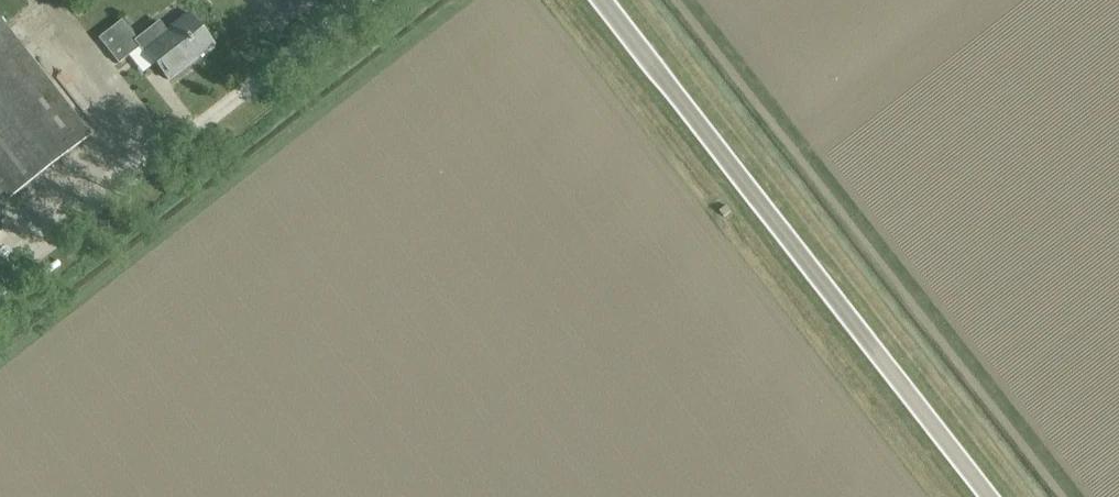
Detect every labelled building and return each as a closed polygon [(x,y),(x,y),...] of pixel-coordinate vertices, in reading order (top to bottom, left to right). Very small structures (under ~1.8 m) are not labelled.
[(107,30),(97,38),(117,63),(127,55),(140,45),(167,79),(168,78),(167,77),(211,43),(212,44),(213,43),(188,12),(187,13),(188,14),(166,31),(158,21),(135,38),(120,19),(107,30)] [(10,198),(89,135),(0,21),(0,185),(10,198)]
